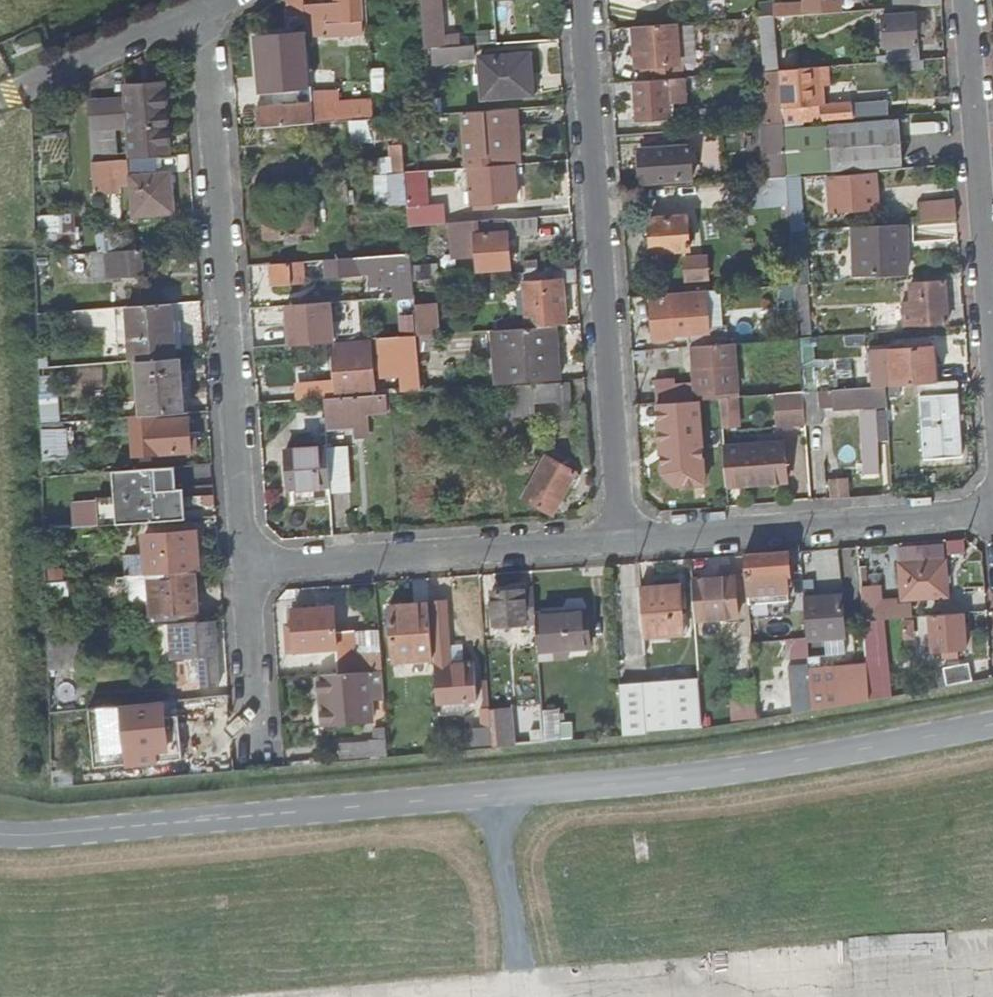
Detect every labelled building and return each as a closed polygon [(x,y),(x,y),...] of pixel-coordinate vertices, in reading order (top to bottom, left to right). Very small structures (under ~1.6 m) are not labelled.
[(370,51),(365,0),(335,0),(336,4),(305,7),(308,39),(328,38),(328,32),(344,31),(343,25),(357,24),(359,52),(370,51)] [(421,12),(420,0),(378,0),(380,3),(380,19),(393,18),(393,8),(400,8),(400,13),(421,12)] [(460,45),(459,36),(443,37),(441,0),(420,0),(421,12),(423,48),(432,47),(460,45)] [(808,15),(808,13),(840,11),(839,0),(804,0),(805,5),(774,8),(775,18),(808,15)] [(919,6),(918,0),(891,0),(892,9),(919,6)] [(888,51),(889,59),(889,64),(918,62),(914,16),(882,19),(885,51),(888,51)] [(775,18),(762,19),(766,74),(779,73),(775,18)] [(640,69),(640,70),(650,69),(651,75),(664,74),(674,73),(673,66),(678,66),(674,26),(632,30),(637,69),(640,69)] [(476,58),(476,44),(460,45),(432,47),(433,63),(459,62),(459,59),(476,58)] [(529,54),(480,58),(483,98),(532,94),(529,54)] [(853,120),(852,105),(822,107),(819,70),(779,73),(782,112),(796,110),(797,118),(819,116),(820,123),(853,120)] [(759,74),(762,127),(767,127),(783,126),(782,112),(779,73),(766,74),(759,74)] [(668,113),(665,81),(613,86),(614,105),(636,104),(637,116),(625,117),(626,124),(664,120),(663,114),(668,113)] [(133,128),(136,159),(155,158),(170,157),(166,84),(127,86),(128,108),(88,110),(89,129),(133,128)] [(313,103),(312,88),(297,89),(298,104),(313,103)] [(884,103),(852,105),(853,120),(885,117),(884,103)] [(314,110),(314,106),(257,111),(258,131),(315,126),(314,110)] [(375,121),(374,106),(314,110),(315,126),(375,121)] [(507,129),(516,128),(515,109),(464,113),(468,158),(508,155),(507,144),(508,144),(507,129)] [(897,123),(827,129),(831,172),(900,166),(897,123)] [(767,127),(769,158),(785,157),(785,151),(784,133),(783,126),(767,127)] [(517,143),(516,128),(507,129),(508,144),(517,143)] [(785,151),(797,150),(796,132),(784,133),(785,151)] [(689,144),(639,147),(642,186),(692,182),(689,144)] [(799,180),(797,150),(785,151),(785,157),(787,181),(799,180)] [(785,157),(769,158),(765,158),(766,183),(787,181),(785,157)] [(142,171),(155,171),(155,158),(136,159),(91,162),(92,191),(122,190),(122,184),(133,184),(134,217),(172,215),(171,175),(156,176),(142,176),(142,171)] [(504,164),(506,199),(517,198),(514,163),(504,164)] [(472,201),(506,199),(504,164),(469,167),(472,201)] [(876,176),(828,180),(831,215),(852,214),(850,193),(877,191),(876,176)] [(803,233),(804,233),(799,180),(787,181),(791,234),(803,233)] [(309,196),(263,199),(266,240),(311,237),(309,196)] [(934,209),(935,222),(957,220),(956,207),(934,209)] [(407,227),(436,224),(434,211),(406,213),(407,227)] [(43,213),(44,244),(77,243),(77,212),(43,213)] [(538,216),(454,223),(455,258),(479,256),(480,273),(510,271),(508,237),(539,236),(538,216)] [(685,218),(647,223),(649,256),(687,251),(686,241),(686,232),(685,218)] [(909,270),(905,224),(865,228),(853,229),(857,274),(877,273),(909,270)] [(795,286),(807,285),(803,233),(791,234),(793,252),(795,286)] [(141,277),(140,251),(101,253),(102,260),(107,260),(108,278),(141,277)] [(394,284),(395,300),(412,298),(411,282),(410,266),(409,255),(324,261),(326,276),(375,273),(376,285),(394,284)] [(706,257),(684,260),(686,284),(708,282),(706,257)] [(288,264),(269,265),(271,288),(289,287),(288,264)] [(434,264),(418,265),(419,281),(436,280),(434,264)] [(419,281),(418,265),(410,266),(411,282),(419,281)] [(576,268),(551,270),(552,282),(523,284),(526,328),(554,325),(565,324),(561,282),(577,281),(576,268)] [(943,282),(911,284),(913,325),(946,323),(943,282)] [(795,286),(767,289),(770,317),(797,314),(796,293),(795,286)] [(797,314),(798,321),(801,321),(802,337),(810,336),(807,293),(796,293),(797,314)] [(685,337),(686,350),(694,350),(724,347),(722,326),(705,327),(702,294),(668,297),(669,302),(650,303),(652,342),(672,341),(671,337),(685,337)] [(337,299),(288,300),(289,342),(338,341),(337,299)] [(134,308),(138,364),(142,363),(181,361),(177,306),(134,308)] [(83,315),(84,333),(121,331),(120,313),(83,315)] [(415,337),(413,313),(376,315),(377,340),(415,337)] [(507,329),(493,330),(497,386),(555,381),(558,381),(554,325),(526,328),(518,328),(507,329)] [(415,339),(416,352),(437,351),(436,335),(415,337),(415,339)] [(402,367),(417,366),(416,352),(415,339),(379,342),(381,357),(401,356),(402,367)] [(780,342),(783,396),(803,394),(799,341),(780,342)] [(720,401),(733,400),(732,393),(734,392),(730,347),(724,347),(694,350),(697,391),(698,402),(717,401),(720,401)] [(335,399),(369,396),(367,355),(368,355),(368,349),(338,350),(338,348),(333,348),(335,399)] [(892,352),(895,387),(918,385),(933,384),(931,349),(892,352)] [(154,416),(187,414),(185,361),(181,361),(142,363),(144,417),(154,416)] [(933,447),(961,445),(957,382),(933,384),(918,385),(924,457),(934,456),(933,447)] [(570,403),(570,383),(555,384),(556,404),(570,403)] [(698,402),(697,391),(676,390),(676,383),(656,384),(657,406),(698,402)] [(884,388),(857,390),(803,394),(805,427),(822,426),(821,408),(834,407),(834,412),(885,407),(884,388)] [(59,390),(42,392),(45,418),(61,417),(59,390)] [(783,396),(776,396),(779,430),(806,429),(805,427),(803,394),(783,396)] [(383,416),(382,399),(322,404),(324,429),(324,434),(352,433),(366,432),(365,417),(383,416)] [(698,406),(701,433),(719,432),(717,401),(698,402),(698,406)] [(667,436),(701,433),(698,406),(666,407),(667,436)] [(873,413),(859,414),(864,478),(878,477),(873,413)] [(137,458),(150,457),(190,454),(188,420),(155,423),(154,416),(144,417),(127,418),(130,458),(137,458)] [(63,432),(43,432),(43,454),(63,453),(63,432)] [(366,442),(366,432),(352,433),(353,443),(366,442)] [(962,454),(961,445),(933,447),(934,456),(962,454)] [(739,483),(740,489),(787,486),(784,446),(724,449),(727,484),(739,483)] [(692,448),(665,450),(666,455),(667,468),(668,485),(695,483),(692,448)] [(328,489),(325,449),(283,451),(285,491),(328,489)] [(328,489),(328,495),(352,494),(350,449),(325,451),(328,489)] [(151,465),(150,457),(137,458),(137,465),(151,465)] [(575,488),(580,492),(587,483),(553,457),(526,493),(554,515),(568,497),(575,488)] [(177,522),(175,495),(174,468),(110,473),(112,500),(94,501),(96,528),(177,522)] [(830,485),(831,502),(848,501),(847,484),(830,485)] [(573,501),(580,492),(575,488),(568,497),(573,501)] [(177,522),(186,522),(184,495),(175,495),(177,522)] [(150,577),(195,574),(192,534),(145,537),(146,577),(150,577)] [(963,540),(948,541),(949,556),(964,555),(963,540)] [(900,551),(903,600),(948,598),(945,563),(941,563),(940,548),(900,551)] [(744,557),(745,577),(788,574),(786,553),(744,557)] [(733,573),(734,561),(696,560),(696,572),(733,573)] [(150,587),(152,614),(178,613),(198,612),(195,574),(150,577),(150,587)] [(130,588),(150,587),(150,577),(146,577),(130,578),(130,588)] [(722,584),(722,579),(691,581),(694,621),(735,618),(733,584),(722,584)] [(71,581),(51,583),(50,594),(71,594),(71,581)] [(864,583),(865,605),(866,619),(912,616),(911,605),(895,606),(895,601),(873,599),(874,584),(864,583)] [(677,586),(637,588),(641,639),(681,637),(677,586)] [(524,625),(525,642),(525,649),(536,649),(534,617),(532,592),(491,594),(493,627),(524,625)] [(802,599),(805,643),(843,640),(841,597),(802,599)] [(425,606),(388,608),(392,664),(429,662),(425,606)] [(428,607),(435,706),(472,704),(470,666),(449,666),(444,606),(428,607)] [(295,637),(286,637),(287,653),(333,651),(336,676),(358,674),(355,638),(354,634),(336,636),(334,608),(293,610),(294,626),(295,637)] [(537,654),(566,652),(589,651),(587,613),(534,617),(536,649),(537,654)] [(964,650),(962,613),(932,616),(935,652),(964,650)] [(198,626),(198,624),(172,626),(173,660),(189,660),(191,684),(201,683),(202,689),(217,688),(214,625),(198,626)] [(494,644),(525,642),(524,625),(493,627),(494,644)] [(295,637),(294,626),(286,626),(286,637),(295,637)] [(378,636),(355,638),(358,674),(380,672),(378,636)] [(753,675),(750,636),(734,637),(737,676),(753,675)] [(567,662),(566,652),(537,654),(538,663),(567,662)] [(819,659),(806,659),(810,709),(868,697),(866,667),(819,671),(819,659)] [(942,668),(946,685),(971,681),(968,662),(942,668)] [(882,663),(866,664),(866,667),(868,697),(868,701),(884,698),(882,663)] [(324,713),(316,713),(318,728),(370,723),(368,701),(382,700),(380,672),(358,674),(336,676),(312,679),(315,704),(323,703),(324,713)] [(702,727),(702,719),(699,679),(644,684),(648,732),(702,727)] [(644,684),(619,686),(622,735),(648,732),(644,684)] [(755,715),(754,697),(729,699),(731,717),(755,715)] [(128,748),(128,765),(169,763),(167,700),(101,702),(103,749),(128,748)] [(315,704),(316,713),(324,713),(323,703),(315,704)] [(489,716),(488,710),(479,711),(480,729),(484,729),(485,747),(491,747),(489,716)] [(556,711),(541,711),(543,742),(558,741),(556,711)] [(510,716),(489,716),(491,747),(512,745),(510,716)] [(713,718),(702,719),(702,727),(713,726),(713,718)] [(371,726),(371,737),(384,737),(384,726),(371,726)] [(384,737),(371,737),(337,739),(338,761),(386,757),(384,737)] [(103,763),(126,763),(126,750),(103,750),(103,763)]
